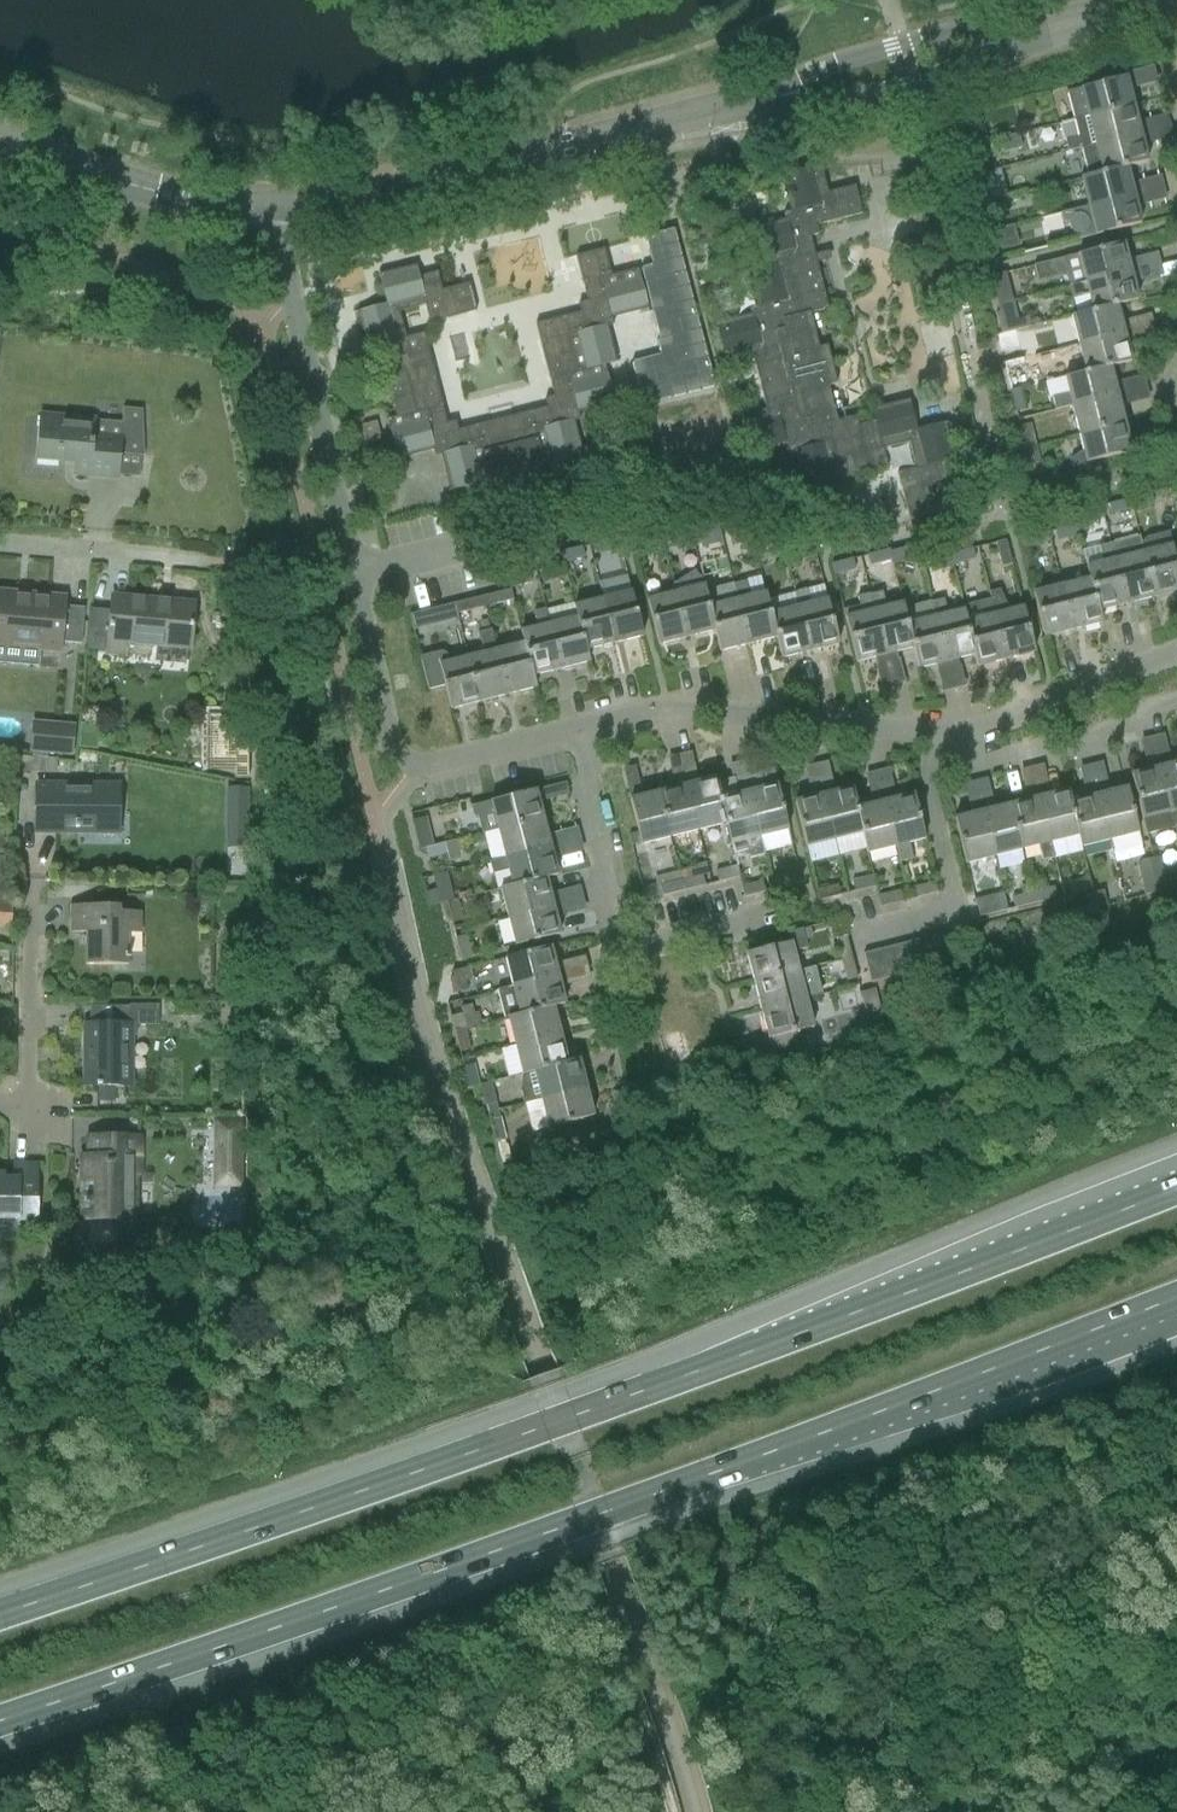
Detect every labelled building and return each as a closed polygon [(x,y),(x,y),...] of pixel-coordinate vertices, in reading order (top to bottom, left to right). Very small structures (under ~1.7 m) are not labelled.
[(1074,121),(1132,106),(1125,77),(1080,89),(1066,92),(1073,120),(1061,123),(1060,123),(1060,124),(1074,121)] [(1074,121),(1060,124),(1064,140),(1067,152),(1079,149),(1139,134),(1136,122),(1132,106),(1074,121)] [(1125,168),(1146,163),(1139,134),(1079,149),(1087,177),(1101,173),(1101,174),(1125,167),(1125,168)] [(855,416),(836,421),(828,387),(836,384),(826,346),(818,348),(809,314),(828,309),(809,237),(818,235),(816,226),(861,214),(854,186),(827,193),(820,166),(783,175),(792,211),(783,213),(785,223),(749,232),(758,268),(750,270),(758,306),(749,309),(752,317),(716,327),(725,364),(752,357),(765,410),(738,417),(748,454),(784,445),(786,454),(795,452),(804,488),(887,467),(882,449),(908,443),(915,468),(896,473),(908,520),(936,512),(930,485),(948,481),(943,463),(952,461),(943,423),(916,430),(909,403),(871,412),(874,421),(857,425),(855,416)] [(1132,195),(1125,168),(1125,167),(1101,174),(1101,173),(1087,177),(1079,179),(1087,207),(1132,195)] [(972,205),(984,202),(983,202),(986,201),(982,182),(967,186),(972,205)] [(551,201),(557,234),(600,225),(593,192),(551,201)] [(1078,240),(1094,236),(1140,224),(1132,195),(1087,207),(1060,214),(1062,222),(1067,224),(1069,230),(1073,233),(1077,234),(1078,240)] [(978,226),(989,224),(984,202),(972,205),(978,226)] [(710,222),(697,223),(698,239),(711,238),(710,222)] [(673,230),(644,237),(651,266),(640,269),(658,340),(655,341),(659,355),(631,363),(642,406),(714,387),(673,230)] [(986,262),(1001,259),(996,238),(981,242),(986,262)] [(711,239),(697,239),(698,251),(711,251),(711,239)] [(1067,288),(1083,284),(1129,272),(1122,243),(1060,259),(1067,288)] [(416,268),(379,277),(386,304),(359,311),(368,349),(377,346),(395,417),(386,420),(396,457),(432,448),(434,457),(443,454),(452,490),(488,481),(491,494),(547,480),(544,467),(580,458),(571,422),(580,420),(577,410),(613,401),(604,366),(613,363),(603,327),(612,325),(610,316),(646,306),(636,269),(610,276),(603,249),(575,256),(587,301),(578,304),(580,313),(535,324),(553,396),(544,399),(546,408),(457,430),(455,421),(446,424),(423,333),(405,338),(399,312),(424,305),(429,324),(475,312),(468,284),(441,290),(436,272),(418,277),(416,268)] [(1137,301),(1129,272),(1083,284),(1067,288),(1070,299),(1086,295),(1090,311),(1090,312),(1115,306),(1116,306),(1137,301)] [(997,305),(1011,301),(1004,273),(990,277),(997,305)] [(1122,334),(1116,306),(1115,306),(1090,312),(1090,311),(1068,317),(1076,345),(1122,334)] [(507,355),(513,309),(494,307),(489,353),(507,355)] [(1018,329),(1013,308),(999,312),(1004,333),(1017,330),(1027,327),(1018,329)] [(1022,351),(1032,348),(1027,327),(1017,330),(1022,351)] [(1109,367),(1130,362),(1122,334),(1076,345),(1082,373),(1083,373),(1109,367)] [(1031,386),(1041,384),(1036,362),(1026,365),(1031,386)] [(1068,394),(1051,398),(1054,411),(1071,406),(1116,395),(1109,367),(1083,373),(1082,373),(1064,378),(1068,394)] [(1015,412),(1025,410),(1020,389),(1010,391),(1015,412)] [(1078,434),(1123,423),(1116,395),(1071,406),(1078,434)] [(144,457),(142,410),(122,409),(121,423),(39,416),(35,459),(74,462),(73,474),(117,478),(119,454),(144,457)] [(1082,451),(1070,460),(1072,472),(1093,467),(1092,461),(1098,460),(1130,452),(1123,423),(1078,434),(1082,451)] [(1024,448),(1035,445),(1029,424),(1019,427),(1024,448)] [(1022,448),(1017,449),(1017,450),(1022,468),(1029,466),(1030,469),(1040,467),(1035,445),(1024,448),(1022,448)] [(1132,509),(1152,504),(1150,494),(1129,499),(1132,509)] [(1110,515),(1132,509),(1129,499),(1107,504),(1110,515)] [(1074,524),(1095,518),(1093,508),(1072,513),(1074,524)] [(893,523),(881,526),(884,537),(896,534),(893,523)] [(1057,541),(1078,535),(1075,525),(1054,530),(1057,541)] [(718,526),(697,531),(701,547),(722,542),(719,532),(718,526)] [(752,540),(751,539),(748,526),(727,531),(730,545),(752,540)] [(672,548),(693,543),(690,532),(669,538),(672,548)] [(754,549),(775,544),(773,534),(751,539),(752,540),(754,549)] [(1021,549),(1042,544),(1040,534),(1019,539),(1021,549)] [(1122,541),(1110,544),(1125,604),(1154,597),(1140,543),(1138,537),(1122,541)] [(599,554),(620,548),(617,538),(596,543),(599,554)] [(635,557),(656,552),(654,542),(633,547),(635,557)] [(1001,567),(1011,564),(1006,543),(996,545),(1001,567)] [(1125,604),(1110,544),(1098,547),(1102,563),(1086,567),(1089,579),(1097,612),(1098,611),(1125,604)] [(1142,553),(1154,597),(1176,591),(1176,570),(1171,545),(1142,553)] [(795,562),(816,556),(813,546),(792,551),(795,562)] [(562,563),(583,558),(581,547),(560,552),(562,563)] [(892,565),(913,560),(910,547),(889,552),(891,560),(892,565)] [(974,559),(971,549),(949,554),(949,557),(950,557),(952,565),(974,559)] [(891,560),(889,552),(888,550),(867,555),(870,565),(891,560)] [(952,567),(952,565),(950,557),(949,557),(929,562),(931,572),(952,567)] [(833,574),(854,569),(852,559),(831,564),(833,574)] [(545,580),(565,575),(563,564),(542,570),(545,580)] [(697,578),(694,572),(676,583),(672,584),(675,593),(686,638),(714,631),(708,607),(709,607),(701,577),(697,578)] [(509,589),(530,584),(528,573),(507,578),(509,589)] [(1089,579),(1061,586),(1072,630),(1101,623),(1098,611),(1097,612),(1089,579)] [(749,597),(745,581),(732,584),(736,600),(748,645),(775,638),(776,638),(770,614),(767,600),(765,593),(749,597)] [(1044,638),(1072,630),(1061,586),(1032,593),(1044,638)] [(491,606),(512,601),(510,590),(489,595),(491,606)] [(805,590),(794,593),(798,607),(809,652),(838,645),(832,621),(826,600),(809,604),(805,590)] [(1009,610),(999,590),(989,593),(990,599),(1005,659),(1034,652),(1022,607),(1009,610)] [(885,606),(881,591),(868,594),(884,655),(912,648),(906,623),(907,623),(903,608),(901,602),(885,606)] [(613,644),(642,637),(631,592),(602,599),(613,644)] [(0,598),(0,647),(61,652),(62,643),(81,645),(84,609),(65,607),(66,597),(30,594),(30,595),(11,593),(11,599),(0,598)] [(657,645),(686,638),(675,593),(646,601),(657,645)] [(780,659),(809,652),(798,607),(794,593),(767,600),(770,614),(776,638),(775,638),(780,659)] [(861,612),(844,616),(850,639),(856,663),(884,655),(868,594),(857,597),(860,606),(861,612)] [(150,653),(151,646),(189,650),(193,604),(111,597),(106,653),(126,655),(126,651),(131,651),(134,656),(147,657),(150,653)] [(947,613),(943,598),(931,601),(946,662),(973,655),(974,655),(965,621),(966,621),(963,609),(947,613)] [(456,615),(478,609),(475,599),(454,604),(456,615)] [(613,644),(602,599),(573,606),(576,618),(577,618),(585,651),(586,651),(613,644)] [(976,667),(1005,659),(990,599),(962,606),(963,609),(966,621),(965,621),(974,655),(973,655),(976,667)] [(719,652),(748,645),(736,600),(709,607),(708,607),(714,631),(719,652)] [(917,669),(946,662),(931,601),(903,608),(907,623),(906,623),(912,648),(917,669)] [(435,620),(456,615),(454,604),(433,609),(435,620)] [(537,628),(520,632),(523,644),(532,677),(532,676),(560,670),(549,625),(545,610),(533,613),(537,628)] [(585,651),(577,618),(576,618),(549,625),(560,670),(588,663),(586,651),(585,651)] [(482,654),(467,658),(478,702),(507,695),(495,651),(490,630),(477,634),(482,654)] [(532,677),(523,644),(495,651),(507,695),(535,688),(532,676),(532,677)] [(448,662),(446,655),(440,652),(419,657),(428,690),(444,686),(450,709),(478,702),(467,658),(448,662)] [(209,721),(209,775),(238,775),(238,784),(249,784),(249,775),(249,721),(209,721)] [(71,755),(73,726),(33,723),(30,752),(71,755)] [(693,751),(670,758),(677,784),(700,778),(693,751)] [(16,757),(16,772),(36,773),(56,774),(57,760),(36,759),(16,757)] [(1159,768),(1174,828),(1176,828),(1176,763),(1159,768)] [(1145,836),(1174,828),(1159,768),(1130,775),(1145,836)] [(762,852),(791,845),(772,769),(756,773),(760,789),(747,792),(759,838),(762,852)] [(697,831),(725,824),(719,799),(720,799),(716,782),(715,779),(686,786),(697,831)] [(734,796),(729,779),(716,782),(720,799),(719,799),(725,824),(730,845),(731,845),(735,862),(763,855),(762,852),(759,838),(747,792),(734,796)] [(118,834),(118,809),(117,786),(60,785),(36,785),(36,833),(118,834)] [(669,838),(697,831),(686,786),(658,793),(669,838)] [(225,788),(225,849),(247,849),(247,788),(225,788)] [(833,840),(861,833),(862,833),(856,809),(857,809),(851,788),(822,795),(833,840)] [(1109,841),(1137,834),(1126,788),(1098,795),(1109,841)] [(485,834),(497,831),(542,819),(535,791),(490,801),(470,807),(472,815),(480,817),(485,834)] [(1050,843),(1077,836),(1078,836),(1069,802),(1070,802),(1067,791),(1038,798),(1050,843)] [(640,845),(669,838),(658,793),(629,800),(640,845)] [(805,847),(833,840),(822,795),(793,802),(805,847)] [(899,862),(911,858),(908,843),(924,839),(913,795),(884,802),(895,846),(899,862)] [(1080,848),(1109,841),(1098,795),(1070,802),(1069,802),(1078,836),(1077,836),(1080,848)] [(1054,858),(1050,843),(1038,798),(1010,805),(1022,850),(1037,846),(1041,861),(1054,858)] [(866,854),(895,846),(884,802),(857,809),(856,809),(862,833),(861,833),(866,854)] [(993,857),(1022,850),(1010,805),(982,812),(993,857)] [(965,864),(993,857),(982,812),(954,819),(965,864)] [(419,850),(432,847),(425,818),(412,821),(419,850)] [(542,819),(497,831),(504,859),(549,847),(542,819)] [(455,841),(444,844),(448,862),(459,859),(458,853),(455,841)] [(545,879),(556,876),(549,847),(504,859),(489,863),(496,890),(500,889),(511,886),(512,887),(545,878),(545,879)] [(7,903),(11,858),(0,857),(0,902),(7,903)] [(1153,882),(1154,881),(1163,879),(1159,861),(1154,858),(1148,860),(1153,882)] [(1153,882),(1148,860),(1139,862),(1136,868),(1143,896),(1157,892),(1154,881),(1153,882)] [(718,882),(738,877),(736,866),(715,871),(718,882)] [(446,873),(432,877),(439,905),(446,903),(453,901),(446,873)] [(780,889),(801,884),(798,874),(777,880),(780,889)] [(683,891),(704,886),(701,875),(680,880),(683,891)] [(854,892),(875,887),(873,876),(852,881),(854,892)] [(552,906),(545,879),(545,878),(512,887),(511,886),(500,889),(507,918),(552,906)] [(1069,894),(1090,889),(1087,878),(1067,884),(1069,894)] [(662,896),(683,891),(680,880),(659,886),(662,896)] [(743,898),(752,896),(764,893),(762,883),(741,888),(743,898)] [(916,898),(937,893),(935,883),(914,888),(916,898)] [(818,901),(839,895),(837,885),(816,890),(818,901)] [(1035,903),(1056,898),(1054,887),(1032,892),(1035,903)] [(1103,890),(1086,895),(1087,898),(1089,907),(1106,903),(1103,890)] [(880,907),(901,902),(898,892),(877,897),(880,907)] [(1013,909),(1035,903),(1032,892),(1010,898),(1013,909)] [(978,917),(1007,910),(1003,894),(974,900),(978,917)] [(451,924),(461,922),(456,900),(453,901),(446,903),(451,924)] [(11,928),(13,904),(0,903),(0,927),(11,928)] [(140,934),(140,913),(119,913),(119,906),(94,906),(69,906),(70,933),(85,933),(85,965),(109,965),(127,966),(127,934),(140,934)] [(514,946),(559,935),(552,906),(507,918),(514,946)] [(753,982),(797,971),(793,952),(806,948),(802,929),(787,932),(790,942),(745,954),(753,982)] [(940,965),(954,961),(947,933),(933,936),(940,965)] [(840,960),(851,958),(845,936),(835,939),(840,960)] [(926,968),(940,965),(933,936),(919,940),(926,968)] [(460,960),(471,957),(465,937),(455,940),(460,960)] [(912,972),(926,968),(919,940),(905,943),(912,972)] [(898,975),(912,972),(905,943),(891,947),(898,975)] [(513,987),(557,976),(549,947),(505,958),(513,987)] [(884,979),(898,975),(891,947),(877,950),(884,979)] [(870,982),(884,979),(877,950),(863,954),(870,982)] [(846,982),(856,979),(851,958),(840,960),(846,982)] [(456,993),(467,990),(462,969),(451,972),(456,993)] [(760,1010),(805,999),(797,971),(753,982),(760,1010)] [(552,1007),(564,1004),(557,976),(513,987),(497,991),(503,1019),(508,1018),(519,1015),(552,1007)] [(871,1036),(886,1032),(875,990),(860,994),(871,1036)] [(760,1062),(799,1052),(794,1032),(812,1028),(805,999),(760,1010),(767,1039),(755,1042),(760,1062)] [(465,1029),(476,1026),(471,1005),(460,1008),(465,1029)] [(85,1024),(84,1086),(97,1086),(108,1087),(114,1087),(130,1087),(130,1034),(136,1034),(136,1026),(157,1026),(157,1006),(129,1006),(129,1015),(114,1015),(114,1024),(109,1025),(85,1024)] [(559,1035),(552,1007),(519,1015),(508,1018),(515,1046),(559,1035)] [(458,1053),(469,1050),(463,1030),(453,1032),(458,1053)] [(522,1075),(534,1072),(566,1063),(566,1062),(559,1035),(515,1046),(522,1075)] [(523,1104),(540,1100),(585,1088),(577,1059),(566,1062),(566,1063),(534,1072),(537,1086),(520,1091),(523,1104)] [(468,1089),(478,1086),(472,1066),(463,1068),(468,1089)] [(487,1114),(497,1111),(489,1083),(479,1086),(487,1114)] [(97,1086),(97,1101),(114,1101),(114,1087),(108,1087),(97,1086)] [(548,1129),(592,1117),(585,1088),(540,1100),(548,1129)] [(494,1143),(495,1142),(504,1140),(497,1111),(487,1114),(489,1121),(494,1143)] [(217,1137),(217,1150),(238,1150),(238,1137),(239,1124),(217,1124),(217,1137)] [(138,1174),(138,1138),(90,1138),(89,1157),(84,1157),(84,1220),(132,1220),(132,1174),(138,1174)] [(18,1219),(18,1225),(37,1225),(37,1188),(37,1164),(35,1164),(35,1166),(12,1166),(12,1180),(3,1180),(3,1174),(0,1174),(0,1219),(18,1219)]
